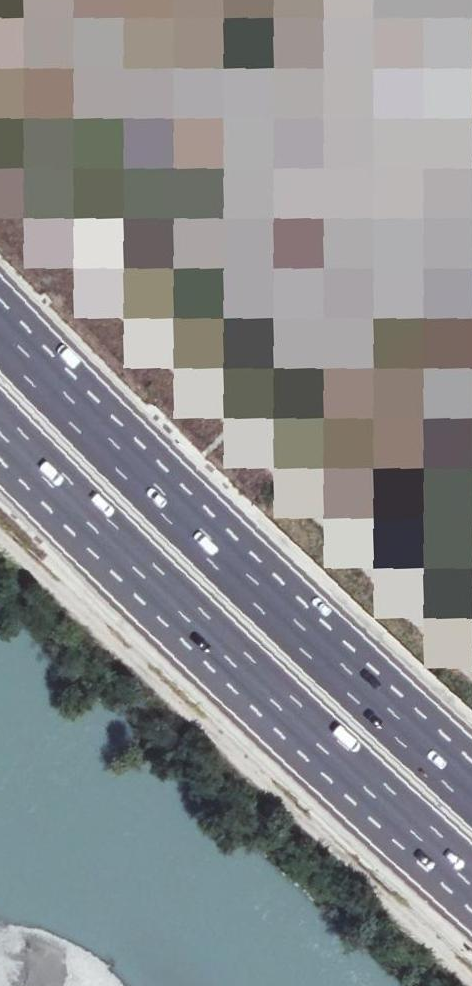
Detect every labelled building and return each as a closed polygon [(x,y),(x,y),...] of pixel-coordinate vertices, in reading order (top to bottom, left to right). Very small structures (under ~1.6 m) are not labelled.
[(422,13),(439,30),(456,38),(467,41),(471,40),(471,0),(414,0),(422,13)] [(310,417),(220,430),(376,584),(371,550),(363,492),(352,502),(339,489),(333,447),(324,438),(317,445),(302,447),(291,436),(310,417)]
